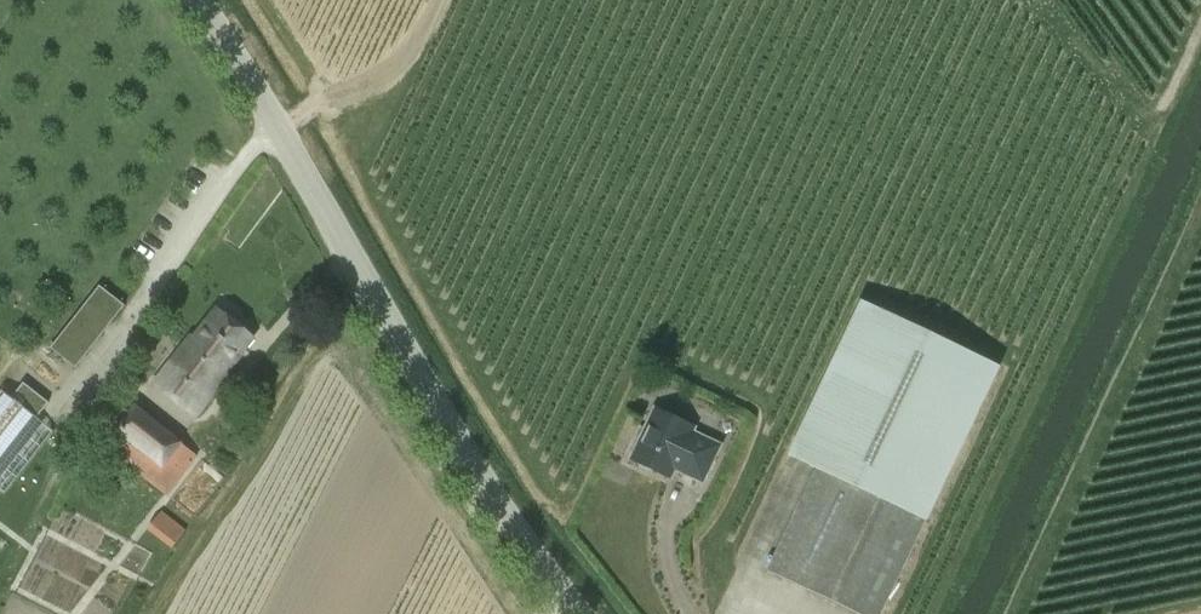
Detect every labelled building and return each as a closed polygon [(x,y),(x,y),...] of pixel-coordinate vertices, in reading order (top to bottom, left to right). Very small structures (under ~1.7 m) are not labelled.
[(50,349),(75,369),(125,306),(100,286),(50,349)] [(766,571),(857,613),(880,613),(998,365),(859,300),(787,454),(814,467),(766,571)] [(190,338),(153,384),(194,418),(234,369),(231,367),(254,337),(218,308),(192,340),(190,338)] [(22,383),(10,397),(3,391),(0,395),(0,491),(3,494),(53,431),(36,417),(47,403),(22,383)] [(114,430),(115,431),(103,446),(166,496),(198,456),(181,442),(182,441),(134,404),(114,430)] [(630,460),(636,464),(638,469),(648,473),(653,471),(669,479),(674,470),(702,483),(719,446),(691,433),(693,428),(654,409),(630,460)] [(162,511),(148,529),(171,547),(185,530),(162,511)]
